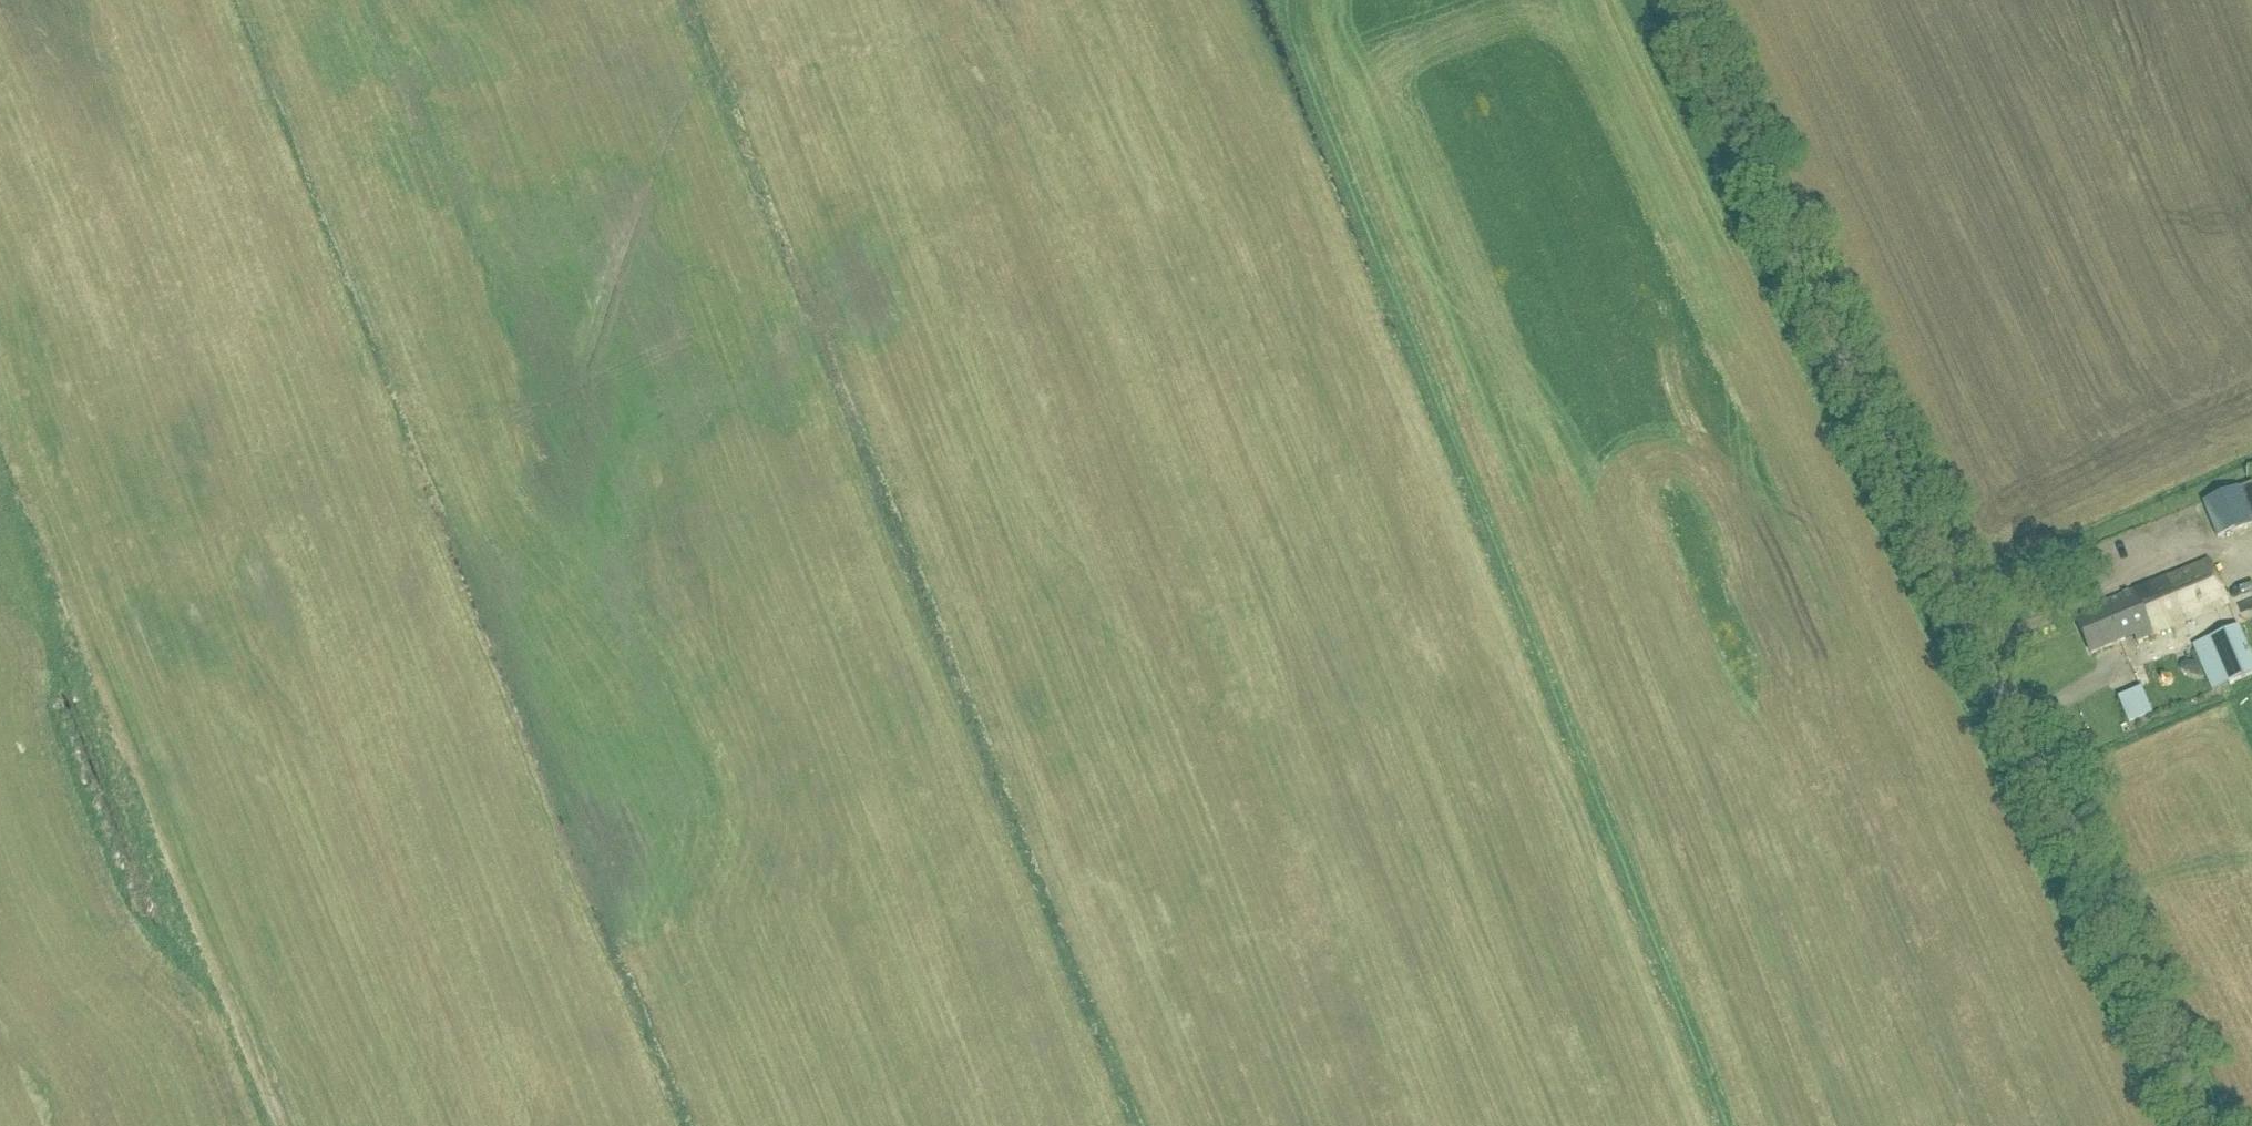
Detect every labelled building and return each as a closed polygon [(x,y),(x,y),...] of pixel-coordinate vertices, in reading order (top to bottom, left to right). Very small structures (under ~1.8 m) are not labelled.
[(2168,518),(2187,566),(2223,552),(2218,540),(2251,526),(2251,485),(2168,518)] [(2137,643),(2228,605),(2209,562),(2104,606),(2106,611),(2077,623),(2092,656),(2135,638),(2137,643)] [(2238,626),(2193,646),(2214,694),(2251,677),(2251,659),(2238,626)] [(2129,641),(2099,656),(2104,667),(2135,652),(2129,641)] [(2129,725),(2144,718),(2154,714),(2142,689),(2117,700),(2129,725)]
